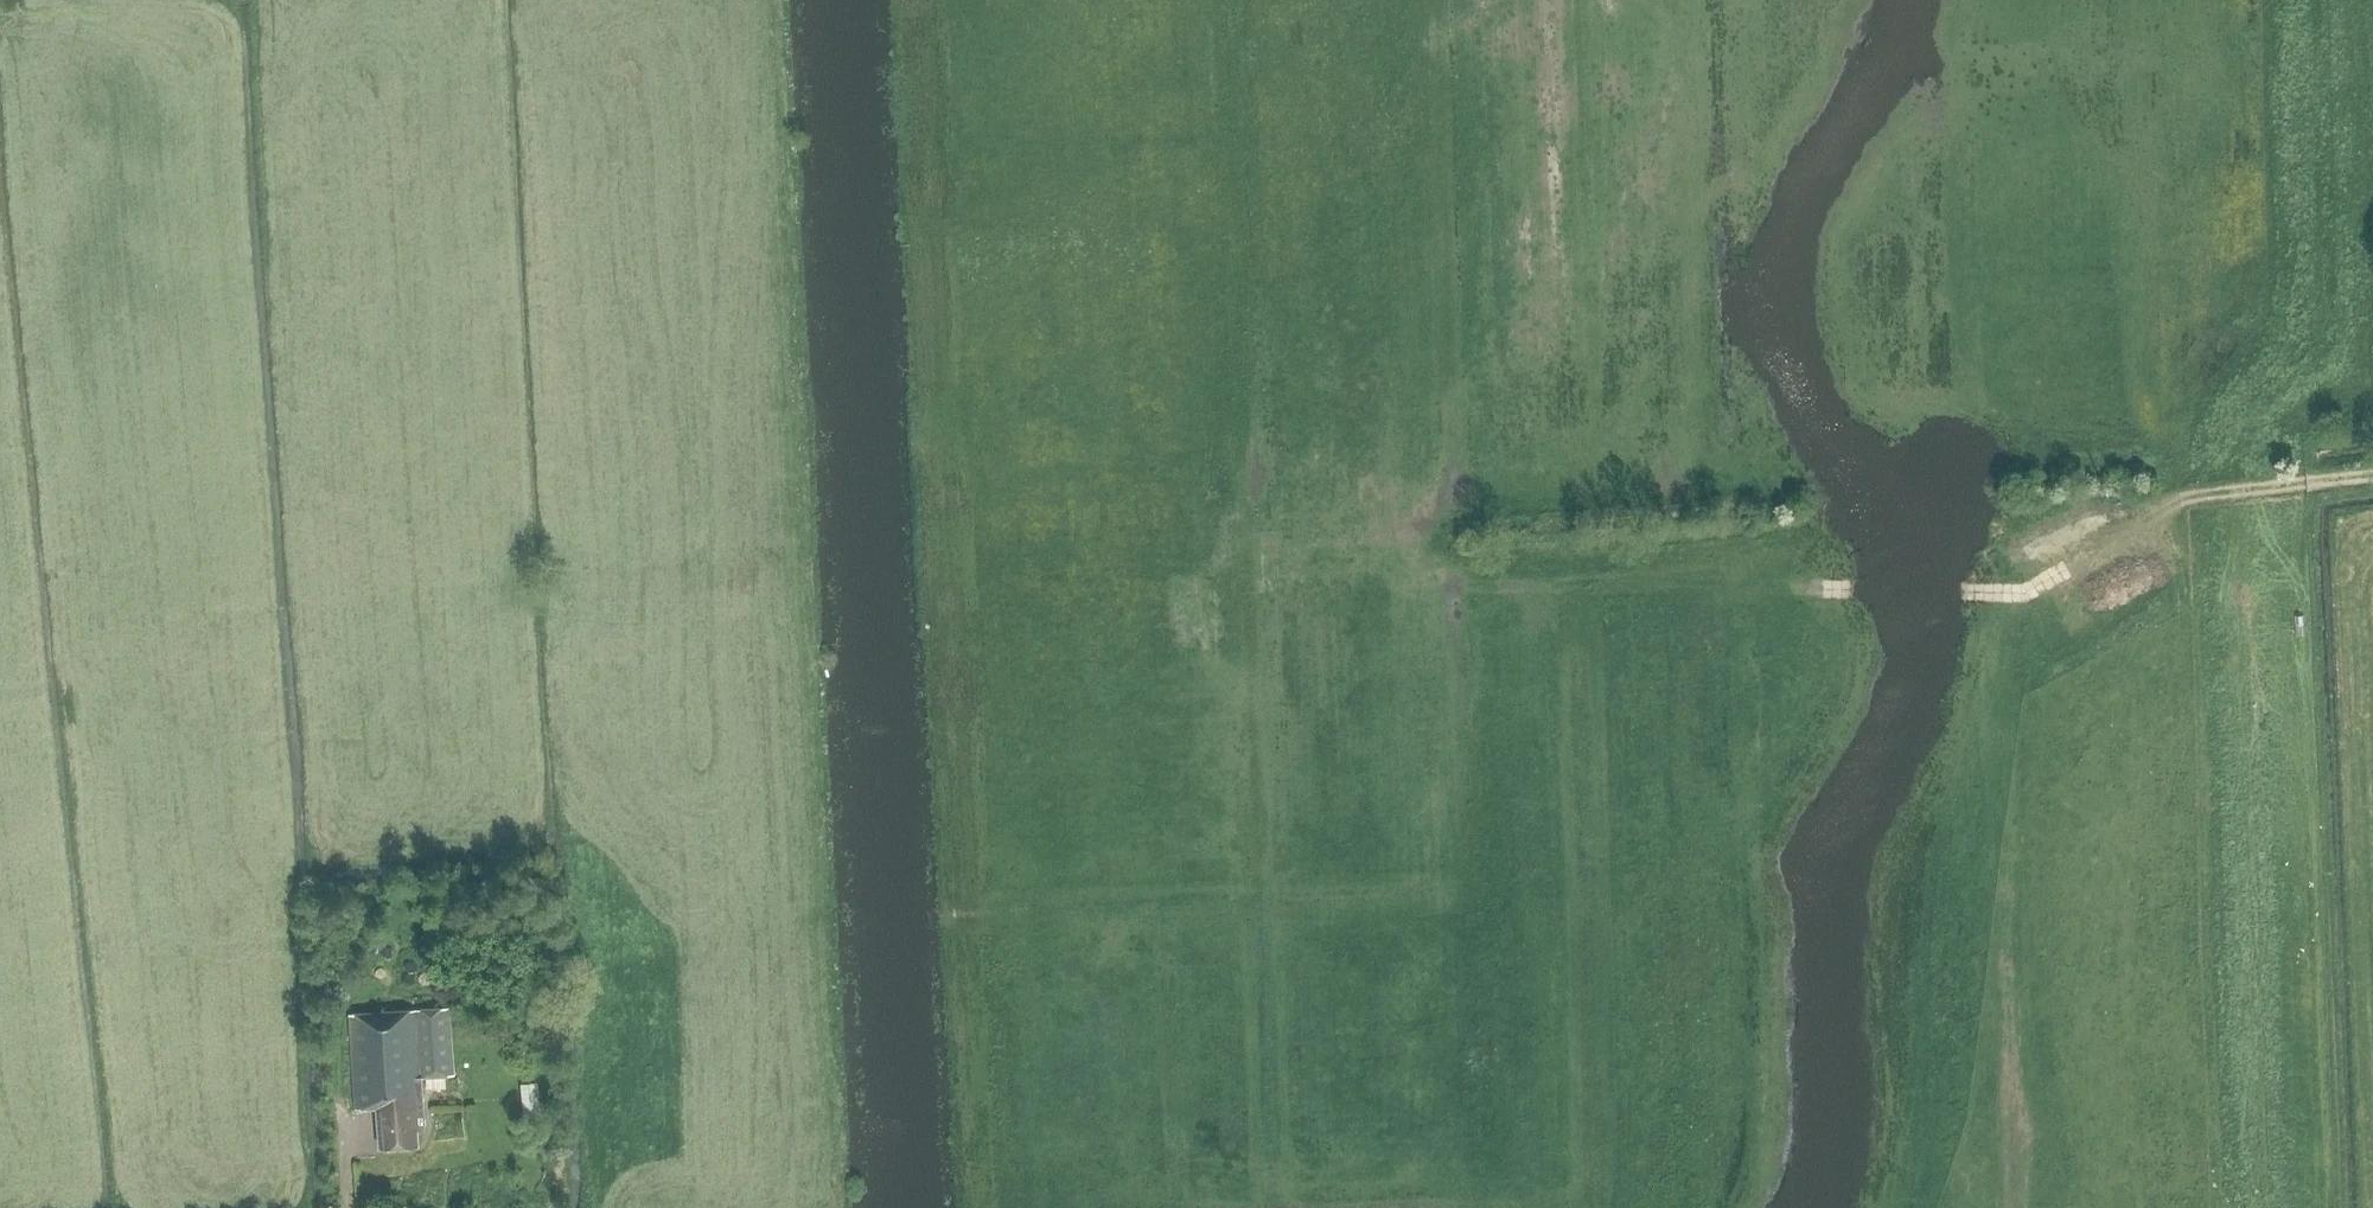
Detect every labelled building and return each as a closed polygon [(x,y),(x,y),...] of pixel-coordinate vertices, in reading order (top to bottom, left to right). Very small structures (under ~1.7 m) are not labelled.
[(379,1148),(417,1146),(416,1131),(425,1130),(422,1093),(421,1077),(454,1075),(450,1011),(349,1015),(355,1109),(377,1108),(379,1148)] [(524,1119),(542,1117),(539,1082),(520,1084),(524,1119)]
